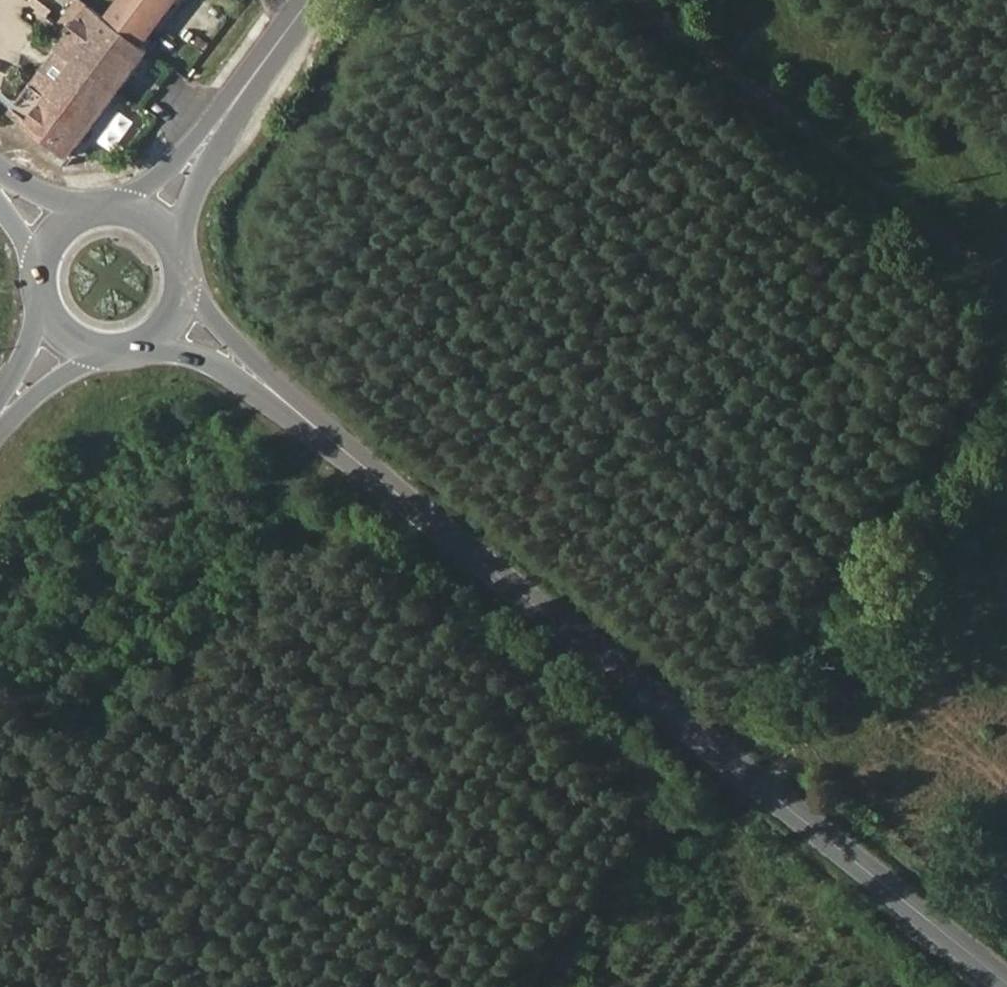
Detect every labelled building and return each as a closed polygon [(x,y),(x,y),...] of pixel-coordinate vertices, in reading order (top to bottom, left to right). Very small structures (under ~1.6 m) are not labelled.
[(106,21),(79,0),(69,0),(67,4),(83,17),(12,112),(67,156),(147,52),(141,48),(106,21)] [(106,21),(141,48),(179,0),(122,0),(106,21)]
